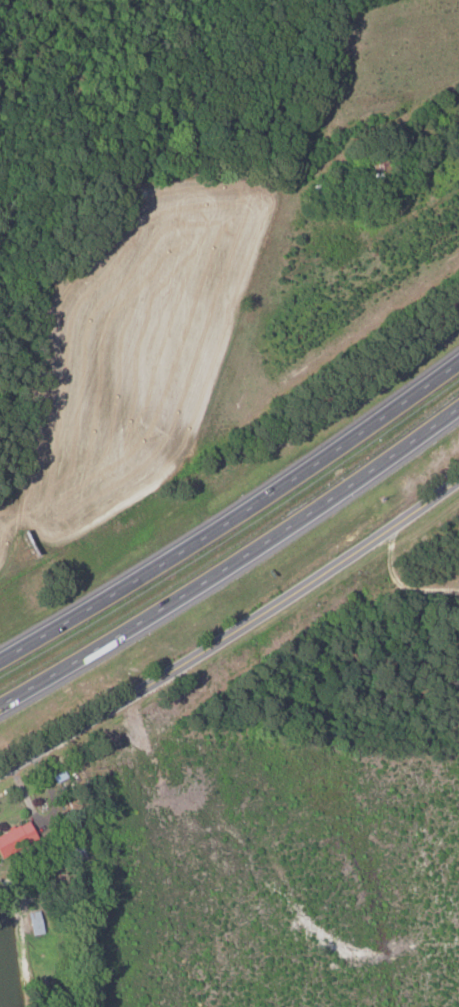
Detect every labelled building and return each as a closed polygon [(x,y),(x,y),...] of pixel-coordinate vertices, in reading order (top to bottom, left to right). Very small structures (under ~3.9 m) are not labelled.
[(24,820),(0,832),(0,855),(34,840),(24,820)] [(30,935),(43,933),(39,910),(25,913),(30,935)]
